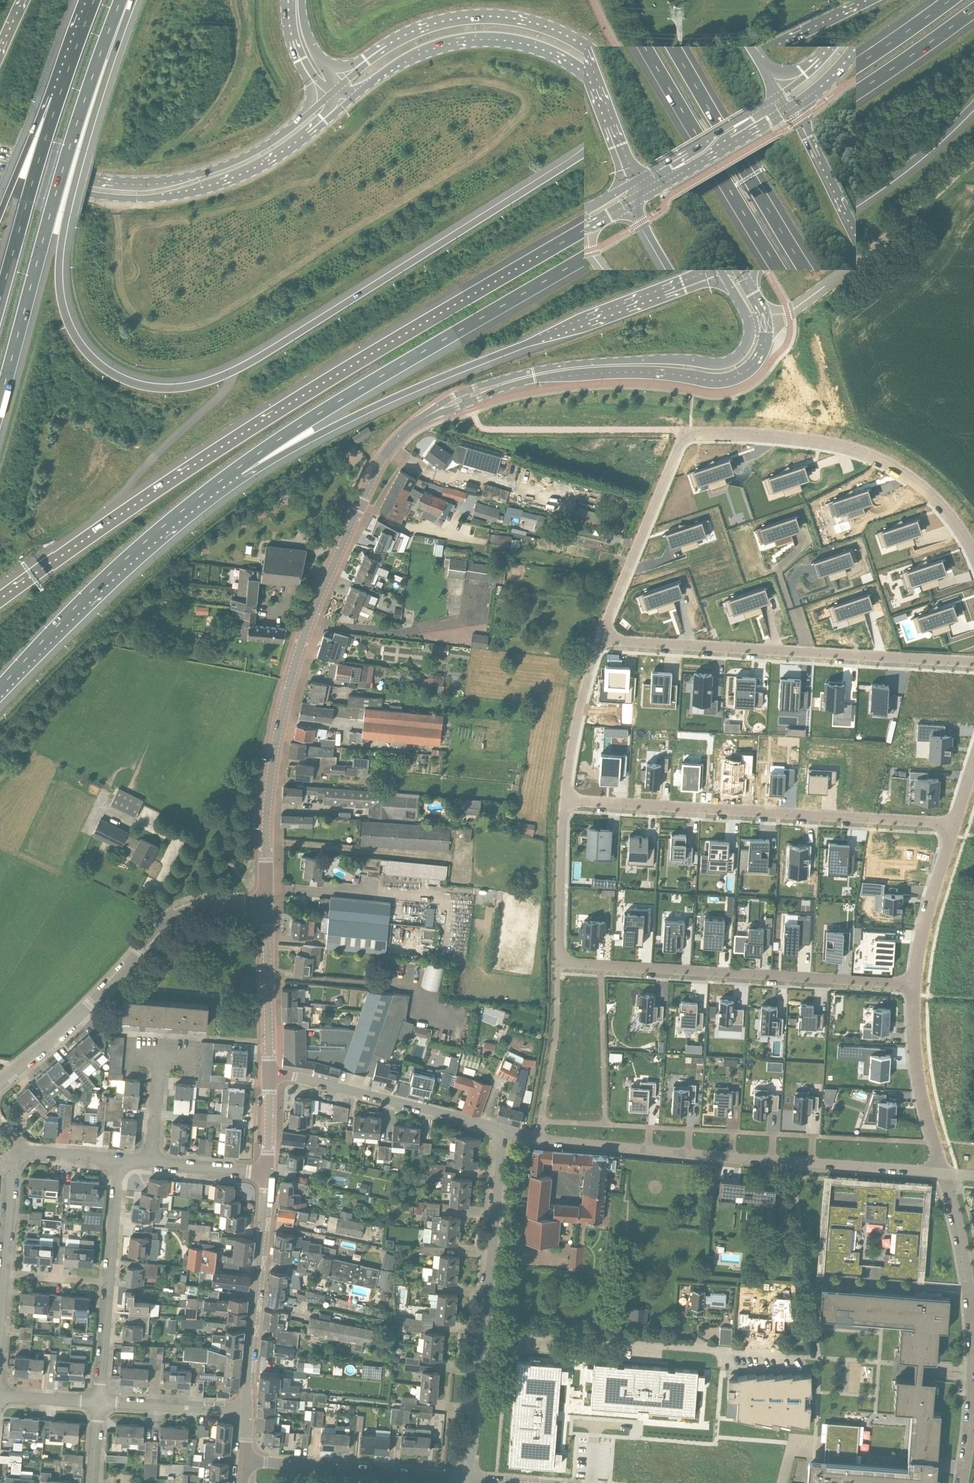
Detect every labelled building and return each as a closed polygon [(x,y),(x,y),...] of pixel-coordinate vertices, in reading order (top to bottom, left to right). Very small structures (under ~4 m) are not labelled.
[(368,427),(353,437),(356,442),(371,432),(368,427)] [(425,456),(440,468),(441,467),(444,470),(453,458),(449,456),(450,455),(434,443),(425,456)] [(462,464),(496,474),(501,457),(467,447),(462,464)] [(705,467),(696,470),(696,471),(700,483),(710,480),(710,481),(712,488),(724,484),(722,475),(733,472),(734,472),(730,460),(729,459),(716,464),(713,460),(705,467)] [(780,474),(771,476),(772,477),(776,490),(785,486),(785,487),(788,494),(800,490),(797,482),(808,478),(808,479),(809,478),(805,467),(805,466),(791,470),(788,466),(780,474)] [(410,500),(415,503),(418,497),(423,490),(427,482),(422,481),(415,477),(415,478),(400,471),(394,482),(385,498),(379,510),(399,522),(406,509),(410,500)] [(467,482),(465,489),(475,492),(478,485),(467,482)] [(506,502),(507,501),(509,492),(509,491),(485,484),(484,487),(482,494),(482,495),(506,502)] [(442,495),(464,501),(467,493),(444,487),(442,495)] [(844,497),(834,500),(835,501),(839,513),(848,510),(851,518),(863,513),(860,505),(871,501),(871,502),(872,502),(868,490),(868,489),(854,493),(851,490),(844,497)] [(418,497),(415,503),(414,504),(426,510),(434,495),(431,495),(423,490),(418,497)] [(434,495),(426,510),(439,518),(446,501),(447,500),(434,495)] [(446,501),(439,518),(445,520),(452,504),(446,501)] [(472,515),(496,522),(500,510),(476,502),(472,515)] [(578,518),(598,523),(601,511),(581,506),(578,518)] [(796,516),(762,527),(763,528),(767,540),(774,537),(775,539),(776,545),(790,541),(788,533),(801,529),(797,517),(796,516)] [(377,519),(371,534),(378,536),(373,549),(397,551),(402,538),(396,535),(398,530),(377,519)] [(893,527),(884,530),(884,531),(888,543),(898,540),(898,541),(900,547),(912,544),(910,535),(920,532),(921,532),(917,520),(917,519),(903,524),(900,520),(893,527)] [(679,529),(665,534),(666,535),(670,547),(670,546),(681,542),(684,551),(696,546),(694,540),(694,539),(703,536),(699,524),(699,523),(689,526),(679,525),(679,529)] [(510,555),(510,552),(511,540),(512,537),(489,534),(487,552),(510,555)] [(265,546),(261,571),(239,568),(237,588),(236,599),(230,598),(229,607),(255,609),(257,588),(258,579),(260,579),(260,580),(298,584),(306,551),(265,546)] [(358,566),(374,573),(378,561),(382,563),(384,556),(371,550),(368,556),(363,554),(358,566)] [(847,551),(814,562),(814,563),(818,575),(827,572),(830,579),(844,574),(842,568),(841,567),(851,564),(847,552),(847,551)] [(464,579),(464,578),(467,560),(450,558),(445,558),(444,565),(448,566),(447,576),(464,579)] [(917,568),(909,571),(909,572),(913,583),(923,580),(923,582),(925,588),(937,584),(935,576),(945,572),(945,573),(946,572),(942,561),(942,559),(928,564),(925,560),(917,568)] [(472,563),(470,579),(495,582),(497,567),(472,563)] [(185,571),(181,571),(181,578),(192,578),(193,565),(185,565),(185,571)] [(354,578),(363,582),(362,586),(372,590),(374,585),(378,574),(374,573),(358,566),(354,578)] [(678,583),(645,594),(645,595),(649,606),(659,603),(659,605),(661,611),(673,607),(671,599),(683,595),(679,584),(678,583)] [(345,599),(360,605),(365,593),(350,587),(345,599)] [(765,588),(732,599),(733,600),(736,612),(746,609),(746,610),(748,616),(760,612),(757,605),(769,601),(765,589),(765,588)] [(869,594),(835,605),(836,606),(840,618),(849,615),(849,616),(852,622),(863,618),(861,611),(873,607),(869,595),(869,594)] [(358,610),(371,615),(375,606),(368,602),(366,607),(360,605),(345,599),(341,611),(355,617),(358,610)] [(499,610),(505,611),(506,600),(497,599),(496,610),(499,610)] [(927,613),(919,616),(920,616),(924,628),(933,625),(934,626),(936,633),(948,629),(945,621),(956,617),(957,617),(953,605),(953,604),(939,609),(936,605),(927,613)] [(286,628),(254,625),(255,609),(229,607),(234,608),(233,617),(243,619),(242,625),(240,637),(247,638),(283,641),(286,628)] [(316,656),(334,662),(343,663),(344,658),(340,658),(345,644),(350,646),(353,638),(345,636),(334,633),(332,639),(323,636),(316,656)] [(470,647),(486,649),(488,636),(472,634),(470,647)] [(431,653),(447,655),(448,647),(432,645),(431,653)] [(348,680),(359,682),(359,686),(372,688),(373,683),(371,682),(371,683),(366,682),(369,665),(360,664),(360,666),(338,662),(337,665),(330,663),(328,677),(348,680)] [(607,667),(605,696),(632,698),(633,679),(622,678),(623,668),(607,667)] [(643,683),(642,703),(643,703),(650,704),(650,705),(651,705),(651,698),(666,699),(665,707),(676,708),(677,685),(671,684),(672,672),(652,671),(651,684),(643,683)] [(694,673),(692,703),(705,704),(704,713),(716,714),(717,700),(710,700),(712,674),(694,673)] [(442,675),(433,674),(432,683),(441,684),(442,675)] [(733,676),(732,706),(754,707),(754,706),(762,706),(762,692),(755,691),(755,677),(733,676)] [(781,678),(779,708),(780,708),(798,709),(807,710),(808,691),(800,690),(801,679),(781,678)] [(825,693),(824,698),(826,699),(826,708),(837,708),(836,718),(851,719),(852,704),(843,703),(844,684),(843,684),(843,682),(829,681),(829,683),(825,683),(825,693)] [(307,701),(323,703),(326,703),(330,686),(311,682),(307,701)] [(870,711),(869,713),(886,714),(887,712),(893,712),(895,695),(888,695),(888,691),(888,685),(887,685),(885,685),(871,684),(870,711)] [(364,708),(381,709),(382,699),(348,695),(347,706),(364,708)] [(331,721),(332,716),(333,707),(315,705),(316,703),(301,701),(298,717),(331,721)] [(333,707),(332,716),(363,719),(364,708),(347,706),(333,704),(333,707)] [(364,708),(363,719),(362,733),(362,738),(439,745),(442,715),(381,709),(364,708)] [(917,724),(917,740),(931,740),(929,758),(950,759),(951,736),(944,735),(945,725),(917,724)] [(294,737),(318,741),(319,739),(321,729),(297,725),(294,737)] [(628,737),(628,730),(617,729),(616,737),(628,737)] [(361,743),(362,738),(362,733),(349,732),(348,741),(361,743)] [(334,747),(335,740),(325,739),(321,739),(321,742),(320,746),(333,747),(334,747)] [(314,755),(320,755),(333,757),(333,756),(333,747),(320,746),(290,743),(288,756),(305,758),(305,756),(314,757),(314,755)] [(723,786),(743,787),(744,768),(752,769),(753,749),(743,748),(742,757),(725,756),(723,786)] [(397,761),(406,762),(406,753),(394,752),(394,757),(397,757),(397,761)] [(602,754),(600,783),(608,784),(608,774),(627,775),(628,755),(602,754)] [(337,756),(333,756),(333,757),(320,755),(319,763),(333,764),(336,764),(337,756)] [(353,766),(369,768),(370,758),(353,757),(353,766)] [(641,770),(641,779),(645,779),(645,786),(659,787),(660,771),(668,772),(668,758),(660,757),(660,764),(646,763),(646,770),(641,770)] [(332,773),(333,764),(319,763),(319,767),(314,766),(297,764),(295,777),(312,779),(312,780),(321,780),(321,772),(332,773)] [(682,763),(681,788),(700,789),(700,790),(702,790),(703,764),(701,764),(682,763)] [(336,764),(333,764),(332,773),(345,774),(346,774),(346,767),(346,765),(336,764)] [(346,767),(346,774),(345,774),(345,775),(357,776),(358,768),(346,767)] [(808,768),(807,791),(825,792),(825,782),(835,783),(836,774),(824,773),(824,769),(808,768)] [(767,784),(767,792),(769,792),(769,794),(784,795),(784,784),(793,785),(794,769),(784,769),(784,773),(770,772),(769,784),(767,784)] [(910,771),(909,778),(918,778),(916,802),(937,803),(938,779),(927,778),(927,772),(910,771)] [(368,816),(394,818),(419,820),(421,794),(301,785),(296,784),(295,787),(283,786),(282,800),(300,802),(301,794),(318,795),(317,798),(324,799),(323,804),(369,808),(368,816)] [(135,815),(139,808),(115,796),(111,803),(135,815)] [(280,825),(290,826),(298,826),(298,827),(312,827),(312,816),(281,815),(280,825)] [(135,849),(130,859),(148,867),(158,847),(140,839),(139,841),(126,834),(127,833),(100,819),(92,835),(111,844),(116,846),(119,848),(122,843),(135,849)] [(464,841),(472,842),(472,829),(465,828),(450,827),(362,821),(360,846),(448,852),(449,837),(464,838),(464,841)] [(516,826),(514,835),(532,838),(533,828),(516,826)] [(589,829),(588,853),(608,855),(609,830),(589,829)] [(671,845),(670,858),(678,858),(678,864),(691,865),(692,847),(692,851),(685,851),(686,835),(671,834),(670,845),(671,845)] [(629,836),(628,859),(636,859),(636,864),(653,865),(654,847),(647,847),(648,837),(629,836)] [(748,851),(747,869),(752,869),(767,870),(769,840),(749,839),(748,851)] [(708,855),(708,870),(726,871),(727,871),(733,871),(734,852),(724,851),(725,841),(709,840),(708,855)] [(829,844),(827,873),(853,875),(854,855),(849,855),(849,845),(847,845),(829,844)] [(788,867),(787,875),(795,875),(807,876),(808,854),(809,846),(803,846),(789,845),(788,867)] [(905,848),(904,862),(896,861),(868,860),(867,877),(904,879),(904,872),(904,868),(915,869),(916,849),(905,848)] [(321,878),(321,871),(327,872),(330,864),(331,860),(305,857),(303,877),(315,879),(315,881),(324,881),(325,879),(321,878)] [(363,857),(362,870),(367,871),(367,875),(378,876),(379,872),(380,864),(387,865),(386,874),(442,879),(442,885),(445,886),(445,880),(447,866),(363,857)] [(228,866),(233,868),(236,862),(232,859),(230,858),(229,859),(227,860),(226,861),(226,863),(227,864),(228,866)] [(878,885),(878,894),(883,894),(882,911),(883,911),(889,911),(902,912),(903,895),(884,894),(884,885),(878,885)] [(328,917),(388,924),(390,904),(330,897),(330,899),(319,898),(317,916),(328,917)] [(624,913),(622,943),(642,944),(643,932),(650,932),(651,909),(635,908),(634,914),(628,913),(624,913)] [(292,935),(307,937),(313,937),(326,938),(327,931),(320,931),(315,923),(315,916),(296,914),(295,919),(292,919),(291,927),(293,928),(292,935)] [(784,923),(783,953),(797,954),(798,944),(809,944),(811,916),(798,916),(798,923),(784,923)] [(325,948),(385,954),(388,924),(328,917),(327,931),(326,938),(325,947),(325,948)] [(704,918),(703,948),(723,949),(724,919),(704,918)] [(664,920),(662,950),(683,951),(684,921),(664,920)] [(580,928),(580,937),(583,937),(583,945),(598,946),(599,933),(605,934),(605,922),(584,921),(584,929),(580,928)] [(745,941),(744,954),(756,955),(761,955),(762,955),(762,954),(762,953),(762,945),(769,945),(769,937),(770,929),(758,928),(758,926),(749,925),(749,927),(747,941),(745,941)] [(826,930),(825,957),(835,957),(835,960),(839,960),(842,960),(842,950),(849,950),(850,932),(843,931),(826,930)] [(866,931),(865,959),(873,960),(873,963),(893,964),(894,939),(884,938),(884,932),(866,931)] [(294,974),(312,976),(313,958),(319,958),(320,947),(303,945),(302,956),(296,955),(294,974)] [(281,1005),(304,1005),(304,989),(281,989),(281,1005)] [(389,1059),(396,1038),(408,1041),(414,1024),(403,1020),(403,1018),(406,1018),(410,996),(408,995),(408,991),(402,991),(401,995),(393,994),(392,993),(392,992),(377,990),(377,992),(368,991),(354,1030),(338,1028),(321,1027),(315,1061),(313,1070),(312,1073),(337,1079),(340,1068),(365,1074),(366,1071),(372,1072),(377,1055),(389,1059)] [(637,997),(637,1004),(640,1004),(640,1005),(639,1005),(638,1007),(639,1007),(639,1018),(640,1018),(640,1022),(652,1023),(652,1020),(663,1020),(663,1005),(653,1005),(654,995),(640,995),(640,997),(637,997)] [(164,1023),(188,1025),(206,1027),(208,1005),(166,1002),(123,998),(122,1020),(164,1023)] [(720,999),(718,1022),(743,1024),(744,1009),(733,1008),(733,1000),(720,999)] [(680,1003),(679,1013),(680,1013),(680,1017),(680,1025),(683,1025),(682,1030),(695,1031),(695,1029),(702,1030),(703,1013),(696,1012),(697,1002),(681,1001),(681,1003),(680,1003)] [(798,1014),(798,1027),(811,1028),(811,1029),(822,1029),(823,1015),(813,1014),(813,1005),(801,1004),(800,1014),(798,1014)] [(296,1026),(313,1027),(313,1006),(309,1006),(304,1005),(281,1005),(281,1021),(296,1020),(296,1026)] [(759,1008),(758,1018),(761,1018),(760,1035),(768,1035),(782,1036),(783,1018),(776,1018),(777,1010),(777,1007),(771,1006),(761,1006),(761,1008),(759,1008)] [(873,1009),(872,1028),(863,1027),(862,1037),(879,1038),(880,1032),(889,1032),(890,1010),(873,1009)] [(353,1020),(351,1016),(346,1016),(343,1020),(345,1024),(351,1025),(353,1020)] [(284,1055),(315,1061),(321,1027),(313,1027),(296,1026),(284,1026),(284,1055)] [(102,1030),(94,1036),(102,1046),(109,1040),(102,1030)] [(430,1039),(431,1032),(423,1030),(421,1037),(430,1039)] [(92,1056),(100,1049),(89,1035),(78,1044),(89,1058),(92,1056)] [(484,1051),(494,1052),(495,1041),(485,1040),(484,1051)] [(686,1051),(703,1052),(703,1043),(686,1043),(686,1051)] [(95,1085),(82,1070),(90,1063),(92,1065),(96,1061),(92,1056),(89,1058),(78,1044),(67,1054),(70,1057),(65,1061),(90,1090),(95,1085)] [(838,1046),(838,1047),(840,1047),(840,1057),(864,1059),(870,1059),(869,1074),(869,1077),(889,1078),(890,1055),(880,1055),(881,1049),(838,1046)] [(247,1051),(232,1050),(231,1064),(246,1065),(247,1051)] [(507,1050),(496,1072),(513,1080),(521,1065),(529,1066),(534,1067),(535,1061),(523,1059),(522,1058),(507,1050)] [(610,1060),(622,1060),(622,1052),(611,1051),(610,1060)] [(460,1063),(477,1068),(481,1056),(463,1052),(460,1063)] [(282,1066),(313,1070),(315,1061),(284,1055),(283,1055),(282,1066)] [(435,1070),(456,1075),(460,1057),(451,1055),(448,1069),(435,1070)] [(61,1083),(70,1075),(58,1061),(47,1071),(58,1084),(61,1083)] [(97,1070),(101,1067),(96,1061),(92,1065),(97,1070)] [(391,1063),(391,1065),(377,1062),(373,1075),(386,1079),(385,1084),(395,1086),(399,1070),(400,1065),(391,1063)] [(231,1064),(230,1078),(245,1079),(246,1065),(231,1064)] [(474,1076),(476,1069),(465,1066),(465,1065),(460,1064),(458,1071),(474,1076)] [(515,1093),(507,1122),(519,1125),(523,1111),(517,1109),(527,1069),(528,1069),(529,1066),(521,1065),(513,1080),(510,1091),(515,1093)] [(36,1089),(51,1106),(56,1102),(52,1098),(58,1092),(61,1095),(63,1093),(61,1091),(65,1088),(61,1083),(58,1084),(47,1071),(36,1080),(40,1085),(36,1089)] [(413,1082),(411,1090),(430,1095),(432,1087),(432,1088),(435,1076),(414,1071),(411,1082),(413,1082)] [(440,1086),(448,1088),(452,1074),(444,1072),(440,1086)] [(198,1080),(210,1081),(211,1075),(211,1074),(198,1073),(198,1080)] [(479,1115),(479,1114),(490,1085),(472,1079),(457,1075),(454,1086),(461,1088),(462,1086),(470,1088),(463,1110),(479,1115)] [(124,1092),(139,1094),(140,1080),(125,1079),(124,1092)] [(628,1098),(628,1101),(629,1101),(629,1109),(648,1110),(649,1095),(655,1095),(656,1083),(640,1082),(640,1088),(630,1087),(629,1098),(628,1098)] [(174,1097),(189,1098),(191,1085),(175,1083),(174,1097)] [(673,1086),(672,1112),(681,1112),(686,1113),(687,1113),(688,1111),(688,1109),(688,1102),(695,1102),(696,1084),(689,1084),(688,1086),(673,1086)] [(46,1110),(51,1106),(36,1089),(32,1092),(28,1087),(17,1097),(28,1110),(39,1101),(46,1110)] [(713,1101),(713,1104),(714,1104),(714,1114),(726,1115),(727,1106),(738,1107),(738,1092),(728,1091),(728,1088),(715,1087),(714,1101),(713,1101)] [(70,1094),(65,1088),(61,1091),(63,1093),(66,1097),(67,1096),(67,1097),(70,1094)] [(244,1090),(227,1088),(223,1088),(223,1089),(222,1089),(221,1102),(223,1102),(243,1104),(244,1090)] [(831,1105),(837,1089),(825,1088),(824,1102),(831,1105)] [(89,1099),(91,1090),(85,1089),(82,1098),(89,1099)] [(753,1106),(753,1116),(766,1117),(767,1109),(778,1110),(779,1095),(768,1094),(768,1090),(755,1089),(754,1103),(753,1103),(753,1106)] [(105,1111),(123,1112),(124,1106),(137,1108),(139,1094),(124,1092),(116,1091),(115,1102),(99,1101),(99,1104),(105,1104),(105,1111)] [(496,1118),(507,1122),(515,1093),(512,1092),(510,1091),(506,1106),(499,1105),(496,1118)] [(793,1106),(793,1108),(794,1108),(793,1119),(806,1119),(807,1110),(817,1111),(819,1096),(808,1095),(808,1092),(796,1091),(795,1096),(794,1096),(794,1106),(793,1106)] [(896,1108),(896,1103),(895,1102),(892,1102),(886,1102),(886,1095),(873,1094),(867,1112),(878,1116),(877,1123),(895,1124),(896,1108)] [(207,1120),(207,1113),(194,1112),(195,1099),(189,1098),(174,1097),(173,1111),(193,1113),(192,1119),(207,1120)] [(293,1112),(311,1113),(311,1099),(294,1098),(293,1112)] [(233,1122),(233,1116),(242,1117),(243,1104),(223,1102),(221,1115),(207,1113),(207,1120),(233,1122)] [(57,1128),(64,1128),(65,1105),(59,1104),(58,1117),(46,1116),(46,1120),(44,1120),(43,1127),(43,1129),(43,1135),(57,1136),(57,1128)] [(103,1131),(103,1130),(104,1120),(105,1111),(105,1104),(99,1104),(97,1104),(96,1118),(97,1118),(96,1124),(84,1123),(82,1138),(96,1139),(97,1131),(103,1131)] [(332,1121),(340,1121),(341,1106),(334,1104),(332,1121)] [(82,1138),(84,1123),(70,1122),(72,1105),(65,1105),(64,1128),(69,1129),(69,1137),(82,1138)] [(340,1121),(347,1122),(348,1108),(341,1106),(340,1121)] [(120,1132),(135,1133),(136,1119),(123,1118),(123,1112),(105,1111),(104,1120),(114,1121),(114,1124),(121,1125),(120,1132)] [(289,1126),(312,1127),(313,1113),(311,1113),(293,1112),(289,1112),(289,1126)] [(352,1135),(366,1137),(367,1117),(354,1116),(352,1130),(346,1129),(345,1141),(352,1142),(352,1135)] [(366,1137),(379,1138),(381,1118),(367,1117),(366,1137)] [(171,1136),(191,1138),(193,1125),(206,1126),(207,1120),(192,1119),(192,1124),(172,1122),(171,1136)] [(222,1133),(225,1133),(225,1141),(240,1142),(241,1128),(232,1128),(233,1122),(207,1120),(206,1126),(222,1127),(222,1133)] [(391,1145),(405,1146),(407,1126),(393,1125),(391,1145)] [(423,1156),(425,1143),(419,1142),(420,1128),(407,1126),(405,1146),(418,1147),(417,1156),(423,1156)] [(305,1155),(321,1159),(322,1155),(324,1155),(325,1148),(319,1146),(321,1137),(318,1136),(318,1135),(317,1135),(317,1130),(310,1129),(309,1134),(306,1133),(305,1135),(283,1131),(282,1141),(304,1145),(303,1151),(306,1152),(305,1155)] [(135,1133),(120,1132),(119,1145),(134,1147),(135,1133)] [(170,1150),(185,1151),(187,1151),(188,1145),(191,1145),(191,1138),(171,1136),(170,1150)] [(454,1151),(472,1153),(473,1145),(479,1146),(479,1139),(450,1136),(449,1141),(455,1141),(454,1151)] [(240,1142),(225,1141),(223,1154),(238,1156),(240,1142)] [(383,1160),(390,1160),(391,1147),(384,1146),(383,1160)] [(553,1218),(554,1205),(548,1204),(551,1177),(542,1176),(543,1162),(546,1163),(549,1162),(551,1162),(554,1165),(553,1168),(566,1169),(566,1170),(579,1171),(579,1169),(585,1169),(585,1172),(586,1172),(586,1175),(590,1175),(592,1156),(588,1155),(556,1152),(552,1152),(544,1151),(533,1150),(531,1175),(524,1242),(553,1243),(556,1218),(553,1218)] [(447,1161),(447,1165),(477,1168),(477,1161),(471,1160),(472,1153),(454,1151),(453,1162),(447,1161)] [(288,1166),(303,1168),(303,1164),(314,1166),(314,1165),(324,1167),(325,1159),(321,1159),(305,1155),(289,1153),(288,1166)] [(553,1218),(556,1218),(561,1219),(581,1220),(601,1221),(605,1177),(606,1169),(614,1170),(615,1159),(613,1159),(613,1158),(609,1157),(609,1159),(607,1158),(607,1157),(592,1156),(590,1175),(588,1192),(587,1204),(582,1203),(582,1208),(578,1207),(561,1206),(554,1205),(553,1218)] [(28,1194),(42,1195),(44,1178),(30,1176),(29,1184),(28,1194)] [(830,1189),(830,1180),(847,1180),(847,1176),(825,1176),(825,1189),(830,1189)] [(446,1191),(450,1191),(469,1193),(471,1179),(447,1177),(446,1191)] [(63,1202),(63,1196),(64,1184),(58,1183),(59,1179),(44,1178),(42,1195),(57,1196),(56,1202),(63,1202)] [(153,1194),(160,1195),(167,1195),(168,1181),(148,1179),(147,1192),(153,1193),(153,1194)] [(69,1197),(84,1199),(84,1181),(70,1180),(70,1184),(64,1184),(63,1196),(63,1202),(69,1203),(69,1197)] [(743,1194),(742,1199),(774,1202),(775,1190),(744,1187),(745,1183),(721,1180),(719,1195),(736,1196),(736,1194),(743,1194)] [(84,1181),(84,1199),(83,1205),(91,1205),(92,1199),(98,1200),(99,1193),(104,1193),(105,1188),(98,1188),(99,1182),(84,1181)] [(299,1203),(299,1193),(300,1193),(301,1193),(302,1193),(303,1193),(304,1193),(305,1193),(305,1192),(306,1192),(306,1191),(307,1191),(307,1190),(308,1190),(308,1189),(308,1188),(308,1187),(309,1187),(309,1186),(309,1184),(292,1181),(292,1183),(281,1182),(279,1201),(299,1203)] [(855,1185),(854,1194),(858,1194),(857,1207),(863,1207),(862,1217),(888,1219),(889,1209),(895,1209),(896,1197),(900,1197),(900,1188),(901,1188),(901,1187),(854,1184),(854,1185),(855,1185)] [(220,1200),(233,1201),(234,1187),(216,1185),(214,1200),(220,1200)] [(450,1191),(449,1205),(468,1206),(469,1193),(450,1191)] [(140,1206),(152,1208),(168,1209),(168,1202),(160,1202),(160,1195),(153,1194),(153,1193),(147,1192),(147,1193),(141,1192),(140,1206)] [(232,1214),(238,1215),(240,1201),(233,1201),(220,1200),(219,1214),(226,1215),(232,1215),(232,1214)] [(829,1203),(828,1203),(826,1237),(851,1239),(852,1229),(861,1229),(862,1217),(863,1207),(857,1207),(829,1204),(829,1203)] [(284,1222),(292,1224),(298,1225),(299,1220),(306,1222),(306,1221),(313,1222),(316,1223),(317,1213),(308,1211),(299,1209),(295,1209),(295,1208),(279,1205),(277,1217),(285,1219),(284,1222)] [(132,1220),(151,1222),(152,1208),(140,1206),(133,1206),(132,1220)] [(460,1218),(440,1216),(439,1216),(439,1210),(425,1208),(425,1215),(432,1215),(431,1228),(458,1231),(460,1218)] [(91,1217),(91,1213),(91,1210),(91,1209),(90,1209),(89,1209),(89,1212),(82,1212),(82,1216),(81,1223),(94,1224),(94,1218),(91,1217)] [(895,1242),(921,1244),(924,1211),(923,1211),(923,1212),(895,1209),(889,1209),(888,1219),(887,1231),(896,1232),(895,1242)] [(338,1217),(353,1220),(355,1213),(339,1210),(338,1217)] [(226,1215),(225,1228),(244,1230),(245,1216),(238,1215),(232,1214),(232,1215),(226,1215)] [(366,1232),(362,1231),(364,1223),(353,1220),(338,1217),(334,1232),(361,1237),(361,1236),(365,1237),(366,1232)] [(884,1231),(884,1223),(868,1223),(868,1231),(884,1231)] [(419,1247),(444,1249),(444,1243),(457,1245),(458,1231),(431,1228),(425,1228),(423,1241),(420,1241),(419,1247)] [(308,1251),(342,1260),(343,1255),(337,1253),(337,1254),(326,1251),(326,1248),(315,1246),(315,1245),(309,1244),(310,1240),(301,1239),(301,1237),(295,1237),(295,1234),(276,1231),(274,1244),(308,1249),(308,1251)] [(128,1253),(129,1254),(129,1255),(147,1256),(148,1239),(157,1240),(158,1233),(144,1232),(143,1238),(130,1237),(129,1247),(128,1248),(127,1248),(127,1249),(127,1250),(127,1251),(127,1252),(128,1253)] [(233,1249),(253,1251),(254,1240),(234,1238),(227,1237),(221,1236),(220,1241),(226,1242),(234,1243),(233,1249)] [(52,1258),(58,1258),(59,1246),(59,1237),(53,1237),(53,1245),(39,1244),(38,1262),(51,1263),(52,1258)] [(851,1239),(826,1237),(823,1272),(824,1272),(824,1271),(861,1274),(862,1264),(859,1264),(860,1251),(850,1250),(851,1239)] [(93,1258),(94,1248),(94,1241),(87,1241),(86,1248),(79,1247),(77,1265),(92,1266),(92,1258),(93,1258)] [(881,1265),(881,1266),(880,1275),(917,1278),(917,1279),(918,1279),(921,1244),(895,1242),(894,1254),(885,1253),(884,1266),(881,1265)] [(23,1260),(38,1262),(39,1244),(24,1243),(23,1252),(24,1252),(23,1260)] [(296,1269),(310,1273),(319,1275),(374,1288),(375,1288),(378,1289),(388,1292),(393,1293),(395,1272),(389,1272),(379,1269),(342,1260),(308,1251),(308,1249),(274,1244),(272,1258),(298,1262),(296,1269)] [(63,1264),(77,1265),(79,1247),(65,1246),(59,1246),(58,1258),(64,1259),(63,1264)] [(569,1271),(582,1271),(584,1247),(570,1246),(569,1271)] [(250,1275),(230,1272),(214,1271),(215,1264),(217,1250),(214,1250),(204,1248),(197,1248),(189,1247),(189,1254),(188,1260),(187,1268),(207,1270),(205,1282),(212,1282),(212,1283),(249,1287),(250,1275)] [(433,1268),(457,1270),(459,1257),(443,1255),(444,1249),(419,1247),(419,1253),(434,1255),(433,1268)] [(223,1260),(251,1263),(252,1263),(253,1251),(233,1249),(232,1254),(224,1253),(223,1260)] [(397,1254),(386,1251),(382,1267),(393,1270),(397,1254)] [(128,1268),(127,1284),(144,1285),(144,1277),(157,1278),(158,1264),(139,1262),(139,1268),(128,1268)] [(230,1272),(231,1266),(215,1264),(214,1271),(230,1272)] [(269,1281),(298,1288),(300,1289),(299,1275),(310,1273),(296,1269),(276,1265),(275,1272),(270,1271),(269,1281)] [(434,1287),(435,1282),(456,1284),(457,1270),(433,1268),(432,1268),(431,1275),(428,1274),(427,1281),(421,1280),(421,1286),(434,1287)] [(267,1292),(294,1297),(298,1288),(269,1281),(267,1292)] [(434,1287),(421,1286),(420,1293),(434,1294),(434,1287)] [(693,1287),(691,1307),(694,1307),(693,1314),(701,1314),(701,1308),(704,1308),(704,1303),(710,1303),(710,1306),(726,1306),(726,1292),(711,1292),(711,1295),(705,1295),(705,1288),(693,1287)] [(792,1311),(789,1290),(780,1289),(772,1288),(771,1303),(770,1318),(759,1317),(748,1317),(748,1315),(748,1313),(743,1313),(739,1313),(739,1319),(738,1329),(753,1330),(769,1331),(784,1332),(785,1311),(792,1311)] [(936,1361),(936,1360),(938,1330),(947,1330),(949,1298),(942,1298),(942,1294),(916,1292),(915,1296),(822,1288),(819,1318),(912,1325),(912,1326),(900,1325),(898,1358),(915,1359),(936,1361)] [(215,1308),(246,1312),(247,1300),(229,1299),(228,1301),(218,1300),(219,1290),(209,1289),(209,1296),(203,1295),(202,1299),(187,1298),(187,1299),(181,1298),(182,1293),(180,1293),(179,1306),(186,1307),(198,1308),(209,1309),(214,1310),(215,1308)] [(305,1295),(303,1300),(316,1304),(316,1301),(318,1302),(323,1303),(325,1296),(320,1295),(306,1291),(305,1295)] [(19,1309),(33,1310),(35,1293),(21,1292),(20,1300),(19,1309)] [(128,1314),(130,1314),(149,1315),(150,1303),(133,1302),(133,1293),(125,1292),(123,1308),(129,1308),(128,1314)] [(266,1302),(287,1305),(292,1306),(293,1302),(295,1302),(296,1298),(294,1297),(267,1292),(266,1302)] [(47,1316),(53,1317),(55,1295),(49,1294),(35,1293),(33,1310),(47,1312),(47,1316)] [(436,1307),(455,1309),(456,1295),(437,1294),(436,1307)] [(60,1313),(74,1314),(75,1296),(61,1295),(55,1295),(53,1317),(60,1317),(60,1313)] [(75,1296),(74,1314),(88,1315),(89,1305),(89,1297),(75,1296)] [(339,1299),(337,1308),(355,1311),(357,1303),(339,1299)] [(198,1308),(186,1307),(184,1318),(196,1319),(198,1308)] [(422,1319),(454,1322),(455,1309),(436,1307),(430,1307),(430,1313),(422,1313),(422,1319)] [(647,1324),(648,1308),(631,1307),(629,1323),(647,1324)] [(227,1320),(245,1321),(246,1312),(215,1308),(214,1310),(209,1309),(209,1312),(213,1313),(213,1314),(227,1315),(227,1320)] [(273,1329),(282,1330),(284,1319),(286,1319),(287,1313),(279,1311),(264,1309),(262,1327),(273,1329)] [(147,1338),(148,1332),(149,1315),(130,1314),(129,1324),(123,1324),(122,1336),(147,1338)] [(320,1318),(311,1316),(307,1334),(376,1346),(377,1338),(380,1339),(381,1333),(378,1332),(379,1331),(330,1320),(320,1318)] [(170,1317),(169,1331),(177,1331),(177,1318),(170,1317)] [(196,1327),(197,1319),(196,1319),(184,1318),(179,1318),(179,1324),(181,1324),(181,1326),(196,1327)] [(421,1332),(421,1325),(406,1324),(406,1330),(408,1330),(408,1331),(421,1332)] [(228,1340),(243,1342),(244,1330),(234,1329),(234,1330),(225,1330),(225,1335),(213,1334),(212,1341),(228,1342),(228,1340)] [(286,1339),(287,1331),(282,1330),(273,1329),(272,1337),(286,1339)] [(724,1343),(731,1344),(732,1332),(725,1331),(724,1343)] [(443,1333),(421,1332),(421,1338),(423,1338),(422,1345),(442,1347),(443,1333)] [(274,1343),(275,1339),(261,1337),(260,1352),(260,1353),(272,1355),(274,1343)] [(223,1353),(241,1355),(243,1342),(228,1340),(228,1342),(212,1341),(211,1348),(223,1352),(223,1353)] [(272,1355),(293,1359),(293,1357),(297,1358),(299,1348),(274,1343),(272,1355)] [(125,1356),(133,1356),(134,1346),(121,1345),(121,1352),(125,1352),(125,1356)] [(215,1373),(239,1376),(241,1355),(223,1353),(223,1352),(211,1348),(184,1345),(183,1358),(207,1361),(206,1366),(215,1366),(215,1373)] [(419,1365),(419,1359),(441,1360),(442,1347),(422,1345),(422,1352),(414,1351),(414,1358),(406,1357),(405,1364),(419,1365)] [(156,1369),(157,1359),(158,1346),(151,1346),(150,1369),(156,1369)] [(43,1372),(48,1372),(50,1353),(44,1353),(43,1358),(30,1357),(28,1375),(42,1376),(43,1372)] [(54,1377),(68,1378),(69,1360),(56,1359),(56,1354),(50,1353),(48,1372),(55,1373),(54,1377)] [(69,1360),(68,1378),(83,1379),(83,1371),(84,1371),(85,1355),(70,1354),(69,1360)] [(14,1374),(28,1375),(30,1357),(15,1356),(14,1366),(14,1374)] [(511,1442),(509,1464),(553,1468),(553,1463),(560,1464),(561,1454),(561,1452),(555,1451),(557,1421),(555,1421),(556,1411),(558,1411),(560,1380),(561,1380),(567,1381),(568,1369),(561,1369),(561,1366),(561,1364),(540,1363),(530,1362),(517,1361),(515,1383),(517,1384),(516,1391),(515,1391),(511,1434),(513,1434),(512,1442),(511,1442)] [(162,1385),(176,1386),(177,1369),(169,1369),(169,1362),(164,1362),(162,1385)] [(197,1385),(197,1378),(198,1362),(192,1362),(191,1370),(177,1369),(176,1386),(190,1387),(191,1384),(197,1385)] [(215,1388),(237,1390),(238,1390),(239,1376),(215,1373),(204,1372),(205,1363),(198,1362),(197,1378),(216,1380),(215,1388)] [(587,1366),(586,1378),(593,1378),(591,1407),(604,1408),(616,1409),(638,1410),(638,1409),(647,1409),(647,1411),(669,1413),(681,1414),(694,1415),(696,1386),(703,1387),(704,1375),(697,1375),(697,1370),(675,1369),(675,1370),(667,1369),(668,1368),(634,1365),(624,1365),(624,1366),(617,1365),(617,1364),(594,1362),(594,1367),(587,1366)] [(361,1377),(380,1378),(381,1366),(363,1364),(361,1377)] [(419,1365),(405,1364),(404,1364),(404,1371),(419,1372),(419,1365)] [(119,1382),(133,1383),(134,1367),(120,1366),(119,1382)] [(134,1367),(133,1383),(147,1384),(148,1368),(134,1367)] [(293,1377),(308,1379),(309,1373),(306,1373),(306,1372),(294,1371),(293,1377)] [(420,1385),(437,1387),(438,1373),(421,1371),(420,1385)] [(808,1426),(810,1405),(804,1405),(805,1394),(811,1395),(810,1373),(792,1376),(792,1374),(774,1376),(774,1374),(756,1377),(756,1374),(737,1377),(737,1378),(728,1378),(727,1400),(737,1400),(736,1418),(754,1422),(754,1419),(772,1423),(772,1421),(781,1423),(790,1424),(790,1422),(808,1426)] [(258,1387),(279,1389),(280,1377),(260,1374),(258,1387)] [(936,1469),(940,1413),(932,1412),(934,1381),(896,1378),(894,1411),(911,1412),(907,1466),(856,1462),(859,1425),(827,1422),(824,1460),(808,1459),(807,1482),(935,1482),(936,1469)] [(420,1385),(419,1399),(436,1401),(437,1387),(420,1385)] [(258,1396),(298,1400),(324,1402),(325,1394),(302,1392),(279,1389),(258,1387),(258,1396)] [(275,1406),(287,1408),(297,1409),(298,1400),(258,1396),(257,1405),(275,1406)] [(401,1404),(416,1405),(417,1398),(402,1396),(401,1404)] [(432,1412),(432,1406),(416,1405),(401,1404),(401,1409),(404,1410),(418,1411),(432,1412)] [(275,1415),(275,1411),(275,1406),(257,1405),(257,1414),(275,1415)] [(266,1429),(281,1431),(282,1423),(278,1423),(279,1417),(275,1416),(275,1415),(257,1414),(256,1428),(266,1429)] [(349,1430),(356,1431),(357,1415),(351,1415),(349,1430)] [(9,1435),(23,1436),(24,1418),(10,1417),(10,1425),(9,1435)] [(38,1436),(43,1437),(44,1425),(38,1424),(39,1419),(24,1418),(23,1436),(37,1437),(38,1436)] [(49,1438),(63,1439),(64,1421),(50,1420),(50,1425),(44,1425),(43,1437),(43,1441),(47,1442),(47,1437),(49,1437),(49,1438)] [(64,1421),(63,1439),(77,1440),(78,1430),(79,1422),(64,1421)] [(216,1437),(231,1439),(232,1424),(217,1422),(216,1437)] [(129,1441),(130,1425),(116,1424),(115,1440),(121,1441),(120,1447),(129,1447),(129,1441)] [(145,1463),(150,1463),(151,1442),(143,1441),(144,1426),(130,1425),(129,1441),(138,1442),(138,1449),(145,1449),(144,1463),(145,1463)] [(204,1435),(208,1435),(208,1429),(204,1429),(205,1425),(198,1425),(197,1436),(204,1436),(204,1435)] [(160,1426),(159,1442),(159,1443),(165,1443),(165,1449),(173,1449),(173,1444),(174,1427),(160,1426)] [(173,1444),(188,1444),(188,1439),(189,1428),(174,1427),(173,1444)] [(416,1434),(414,1451),(428,1452),(430,1430),(416,1428),(416,1434)] [(281,1431),(266,1429),(264,1443),(288,1445),(289,1432),(281,1431)] [(375,1435),(374,1452),(388,1453),(390,1430),(376,1429),(375,1435)] [(334,1448),(336,1432),(321,1431),(320,1447),(334,1448)] [(336,1432),(334,1448),(348,1450),(349,1433),(336,1432)] [(300,1446),(307,1447),(309,1434),(304,1433),(302,1433),(300,1446)] [(400,1450),(414,1451),(416,1434),(402,1433),(400,1450)] [(360,1451),(374,1452),(375,1435),(361,1434),(360,1451)] [(204,1461),(214,1462),(215,1452),(230,1453),(231,1439),(216,1437),(215,1443),(205,1443),(204,1461)] [(187,1456),(186,1465),(187,1465),(194,1466),(194,1461),(193,1461),(194,1453),(188,1452),(187,1456)] [(74,1467),(82,1468),(83,1461),(62,1460),(61,1466),(74,1467)] [(203,1476),(227,1479),(228,1463),(214,1462),(204,1461),(199,1460),(199,1461),(194,1461),(194,1466),(204,1467),(203,1476)] [(157,1464),(150,1463),(145,1463),(145,1478),(156,1478),(157,1464)] [(81,1477),(82,1477),(83,1468),(82,1468),(74,1467),(72,1482),(60,1481),(60,1482),(81,1482),(81,1477)] [(40,1480),(40,1475),(32,1474),(32,1478),(19,1477),(18,1482),(40,1482),(40,1480)]
